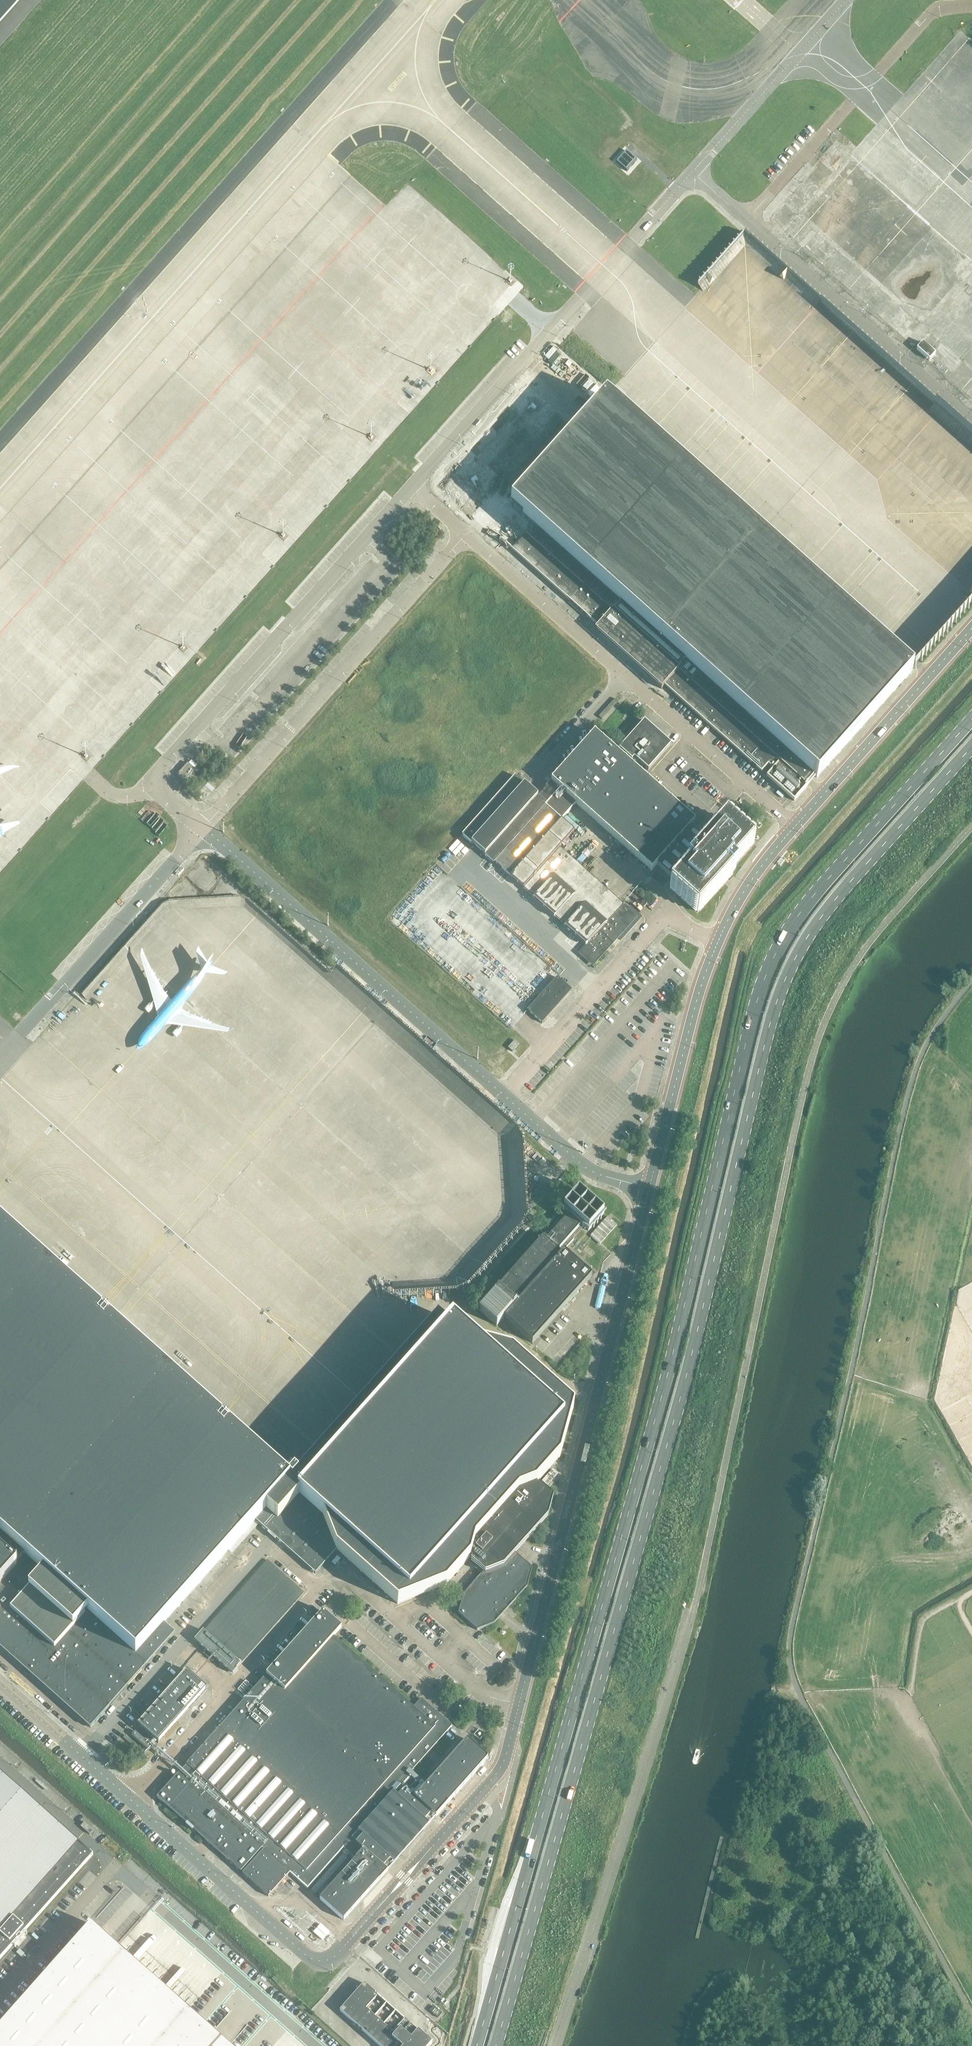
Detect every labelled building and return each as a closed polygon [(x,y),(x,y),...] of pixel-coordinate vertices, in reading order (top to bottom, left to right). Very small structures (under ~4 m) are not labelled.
[(636,129),(629,136),(633,140),(639,132),(636,129)] [(436,486),(499,542),(501,540),(598,626),(595,629),(662,688),(664,685),(761,772),(768,764),(773,769),(766,776),(794,801),(815,777),(816,778),(846,744),(910,672),(604,400),(578,430),(527,384),(436,486)] [(670,744),(669,743),(664,738),(644,721),(619,749),(626,755),(630,751),(635,755),(633,757),(635,759),(632,762),(644,773),(647,769),(648,770),(670,744)] [(572,758),(551,782),(560,789),(651,872),(651,871),(656,865),(678,881),(673,887),(677,891),(679,892),(697,909),(729,871),(727,869),(732,864),(750,845),(725,823),(713,837),(714,838),(706,846),(703,844),(705,842),(690,828),(694,822),(593,734),(572,758)] [(195,770),(188,763),(177,775),(185,781),(195,770)] [(515,776),(462,835),(494,864),(494,863),(585,944),(580,952),(595,965),(618,938),(621,940),(641,917),(629,907),(628,909),(559,848),(574,831),(545,806),(560,789),(551,782),(538,797),(515,776)] [(558,979),(557,978),(543,993),(527,1011),(542,1023),(571,990),(561,982),(560,981),(561,981),(558,979)] [(508,1048),(512,1052),(515,1049),(519,1044),(515,1040),(508,1048)] [(561,1254),(557,1251),(580,1226),(588,1233),(605,1213),(578,1189),(561,1208),(568,1215),(561,1223),(545,1241),(542,1238),(541,1240),(538,1240),(537,1241),(537,1243),(500,1286),(498,1285),(497,1287),(497,1288),(478,1310),(496,1326),(504,1318),(533,1343),(591,1277),(563,1252),(561,1254)] [(590,1236),(599,1244),(616,1225),(607,1217),(590,1236)] [(90,1728),(175,1633),(164,1623),(255,1522),(256,1521),(291,1482),(0,1223),(0,1647),(90,1728)] [(559,1457),(568,1424),(573,1407),(548,1385),(512,1352),(476,1343),(472,1339),(464,1331),(457,1325),(451,1320),(445,1327),(437,1319),(344,1424),(322,1448),(291,1482),(256,1521),(264,1528),(269,1532),(275,1538),(278,1540),(315,1573),(336,1550),(397,1604),(411,1599),(446,1585),(469,1558),(472,1560),(470,1561),(479,1569),(483,1572),(463,1595),(458,1614),(468,1623),(477,1630),(480,1629),(494,1623),(499,1617),(527,1586),(532,1568),(530,1567),(514,1554),(525,1541),(548,1516),(553,1497),(547,1493),(538,1485),(537,1486),(535,1484),(559,1457)] [(553,1470),(542,1483),(547,1487),(558,1474),(553,1470)] [(304,1593),(267,1560),(195,1640),(232,1673),(304,1593)] [(323,1611),(157,1797),(241,1872),(262,1848),(263,1850),(242,1873),(268,1896),(290,1872),(308,1888),(344,1847),(356,1858),(320,1899),(343,1920),(487,1758),(466,1740),(426,1785),(411,1772),(451,1726),(421,1699),(413,1708),(334,1636),(341,1628),(323,1611)] [(158,1743),(177,1722),(207,1688),(186,1670),(137,1724),(158,1743)] [(152,1746),(135,1731),(131,1736),(148,1751),(152,1746)] [(125,1735),(123,1738),(147,1759),(149,1756),(125,1735)] [(18,1939),(92,1856),(0,1775),(0,1959),(18,1939)] [(91,1923),(0,2026),(0,2045),(229,2045),(204,2024),(91,1923)] [(367,1956),(376,1964),(380,1959),(371,1951),(367,1956)] [(409,2023),(411,2021),(377,1991),(375,1993),(364,1983),(340,2010),(380,2045),(429,2045),(431,2043),(409,2023)] [(434,2006),(430,2011),(438,2018),(442,2013),(434,2006)]
